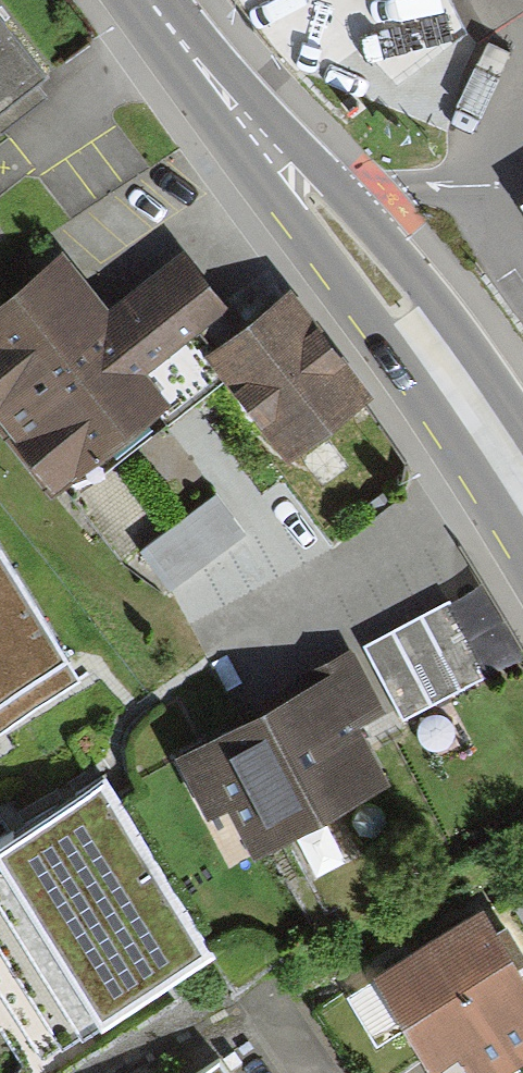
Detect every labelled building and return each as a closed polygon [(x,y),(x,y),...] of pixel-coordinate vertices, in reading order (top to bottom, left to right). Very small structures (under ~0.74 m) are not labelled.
[(51,86),(0,20),(0,125),(51,86)] [(0,291),(0,421),(49,483),(169,389),(148,363),(230,299),(183,239),(108,298),(64,241),(0,291)] [(284,284),(205,346),(286,448),(365,387),(284,284)] [(141,541),(173,584),(250,529),(218,485),(141,541)] [(78,651),(0,540),(0,706),(78,651)] [(364,651),(404,726),(491,681),(452,605),(364,651)] [(260,852),(391,783),(337,680),(183,761),(217,825),(239,813),(260,852)] [(116,786),(16,844),(26,862),(0,877),(0,934),(65,1046),(216,958),(116,786)] [(522,1072),(522,978),(486,917),(381,982),(436,1072),(440,1072),(463,1059),(471,1072),(522,1072)]
